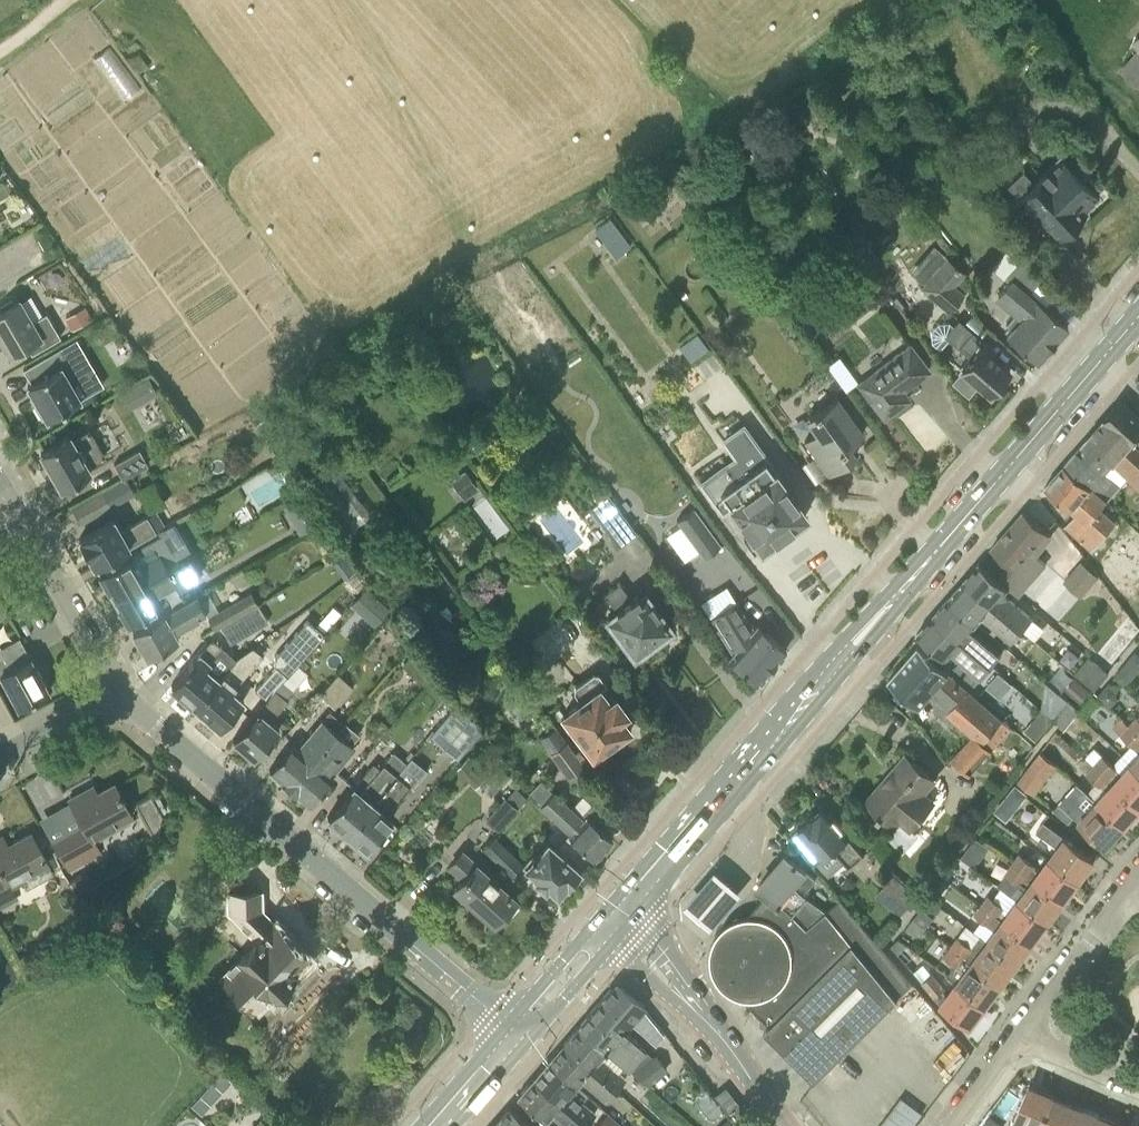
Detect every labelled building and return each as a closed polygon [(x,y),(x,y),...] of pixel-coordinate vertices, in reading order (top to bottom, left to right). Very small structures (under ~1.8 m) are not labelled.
[(1124,68),(1138,81),(1138,51),(1124,68)] [(123,59),(108,66),(121,94),(129,90),(136,105),(143,101),(123,59)] [(843,113),(834,101),(823,109),(832,121),(843,113)] [(764,140),(765,134),(761,128),(754,127),(748,131),(747,138),(752,143),(759,144),(764,140)] [(1081,210),(1097,195),(1061,157),(1033,183),(1022,172),(1008,185),(1036,215),(1042,209),(1065,233),(1085,214),(1081,210)] [(675,185),(681,194),(692,186),(686,177),(675,185)] [(602,263),(631,250),(616,218),(587,232),(602,263)] [(920,286),(949,311),(965,293),(955,285),(966,272),(946,255),(920,286)] [(1005,277),(1008,280),(1009,281),(998,293),(1024,315),(1007,335),(1037,362),(1068,326),(1037,300),(1029,293),(1043,276),(1020,258),(1005,277)] [(1,306),(3,309),(0,311),(0,337),(11,356),(27,346),(32,354),(61,337),(47,313),(32,322),(19,300),(15,302),(13,299),(1,306)] [(73,330),(93,318),(86,306),(65,318),(73,330)] [(547,336),(557,329),(551,322),(554,320),(545,308),(538,314),(546,325),(542,329),(547,336)] [(990,394),(1010,371),(980,345),(984,341),(955,316),(950,322),(937,322),(930,330),(931,342),(963,370),(953,381),(967,394),(977,382),(990,394)] [(381,339),(365,351),(371,360),(388,349),(381,339)] [(858,381),(871,399),(885,417),(909,398),(902,389),(929,369),(909,343),(858,381)] [(42,416),(45,415),(47,419),(77,401),(67,384),(78,377),(61,348),(24,369),(32,383),(28,385),(38,403),(35,405),(42,416)] [(301,389),(309,384),(302,374),(295,380),(301,389)] [(121,393),(131,410),(158,393),(149,377),(121,393)] [(298,388),(294,382),(285,387),(289,393),(298,388)] [(805,440),(829,474),(856,454),(848,443),(863,432),(837,396),(809,416),(819,430),(805,440)] [(1121,400),(1088,438),(1118,464),(1128,474),(1138,483),(1138,415),(1121,400)] [(544,430),(549,436),(557,430),(552,424),(544,430)] [(719,471),(702,483),(706,489),(722,512),(731,505),(750,532),(743,537),(753,551),(760,546),(761,547),(764,544),(766,546),(777,537),(776,536),(778,534),(779,535),(780,534),(778,531),(786,526),(788,529),(789,528),(788,527),(790,525),(792,527),(803,519),(802,517),(806,514),(776,473),(778,471),(745,424),(740,427),(741,427),(724,440),(728,446),(739,461),(731,467),(727,461),(726,462),(727,464),(725,466),(718,471),(719,471)] [(41,452),(57,479),(62,488),(91,471),(88,466),(104,457),(89,431),(73,440),(70,435),(41,452)] [(1094,491),(1106,501),(1128,474),(1118,464),(1088,438),(1064,465),(1094,491)] [(114,464),(122,478),(148,464),(139,449),(114,464)] [(271,474),(285,467),(282,461),(268,468),(271,474)] [(1064,465),(1046,486),(1073,509),(1073,508),(1076,511),(1066,522),(1094,546),(1116,520),(1100,507),(1106,501),(1094,491),(1064,465)] [(479,488),(466,471),(464,473),(459,467),(450,473),(454,480),(451,481),(464,499),(479,488)] [(806,480),(796,487),(811,509),(821,502),(806,480)] [(638,533),(606,488),(595,496),(600,502),(592,507),(619,546),(638,533)] [(73,509),(81,523),(112,505),(104,491),(73,509)] [(693,508),(677,520),(704,557),(721,546),(693,508)] [(320,523),(313,509),(292,520),(300,535),(320,523)] [(992,548),(1011,564),(999,579),(1009,587),(1019,596),(1047,564),(1031,550),(1048,531),(1024,511),(992,548)] [(156,530),(147,515),(120,530),(113,518),(79,538),(96,565),(100,563),(127,546),(141,539),(156,530)] [(669,540),(682,555),(692,547),(678,532),(669,540)] [(168,568),(160,554),(152,558),(139,566),(132,555),(105,570),(100,573),(114,598),(166,569),(168,568)] [(176,582),(179,586),(200,575),(190,555),(168,568),(166,569),(114,598),(129,624),(167,602),(161,591),(176,582)] [(339,571),(351,563),(345,555),(333,563),(339,571)] [(1009,587),(999,579),(980,562),(964,580),(1023,631),(1033,619),(1003,593),(1009,587)] [(1097,581),(1078,567),(1063,587),(1082,601),(1097,581)] [(1012,643),(1023,631),(964,580),(949,597),(978,622),(982,617),(1012,643)] [(640,597),(635,592),(630,596),(621,584),(606,594),(617,609),(611,613),(614,617),(610,620),(613,624),(609,627),(628,652),(632,649),(635,654),(654,640),(656,643),(668,634),(665,631),(669,628),(666,624),(669,622),(664,616),(670,612),(655,592),(647,598),(644,594),(640,597)] [(8,593),(16,606),(30,598),(22,585),(8,593)] [(359,612),(374,595),(366,588),(351,605),(359,612)] [(198,600),(208,594),(206,589),(133,631),(147,656),(178,638),(174,631),(205,613),(198,600)] [(221,624),(258,603),(252,591),(218,611),(207,616),(214,628),(221,624)] [(973,628),(978,622),(949,597),(934,615),(992,666),(1002,654),(973,628)] [(757,683),(787,650),(757,624),(754,628),(737,601),(710,618),(727,645),(733,653),(728,658),(757,683)] [(231,643),(269,621),(259,602),(258,603),(221,624),(231,643)] [(383,622),(393,632),(401,623),(391,613),(383,622)] [(934,615),(918,633),(946,658),(952,652),(981,678),(992,666),(934,615)] [(1,642),(19,635),(14,620),(0,625),(0,639),(1,642)] [(276,664),(266,677),(255,689),(266,699),(282,681),(297,663),(323,633),(309,620),(275,656),(274,662),(276,664)] [(445,627),(433,637),(439,645),(451,634),(445,627)] [(0,674),(19,707),(50,691),(20,637),(0,648),(0,674)] [(212,638),(171,685),(195,706),(235,659),(222,647),(212,638)] [(258,670),(268,657),(266,655),(257,648),(254,645),(239,657),(238,656),(235,659),(195,706),(221,727),(245,698),(234,689),(252,668),(256,672),(258,670)] [(971,773),(991,750),(1012,727),(1003,719),(919,646),(889,680),(919,707),(929,695),(975,735),(966,745),(954,759),(971,773)] [(1130,670),(1138,670),(1138,669),(1138,657),(1136,654),(1125,666),(1130,670)] [(1087,659),(1075,672),(1096,690),(1110,673),(1106,670),(1104,673),(1087,659)] [(629,714),(605,682),(597,672),(593,671),(575,684),(574,690),(581,700),(563,713),(565,716),(562,719),(571,731),(575,729),(593,753),(629,727),(623,719),(629,714)] [(326,689),(320,695),(334,707),(353,686),(338,673),(325,688),(326,689)] [(1091,690),(1076,677),(1066,689),(1080,702),(1091,690)] [(233,738),(255,757),(279,729),(270,720),(287,700),(285,698),(292,689),(282,681),(266,699),(233,738)] [(1109,682),(1097,696),(1110,708),(1118,700),(1117,690),(1109,682)] [(459,757),(466,749),(483,729),(461,700),(431,734),(459,757)] [(1065,729),(1081,709),(1069,700),(1054,720),(1065,729)] [(1043,710),(1035,719),(1047,730),(1056,722),(1043,710)] [(1136,716),(1129,725),(1138,734),(1138,718),(1136,716)] [(1129,725),(1121,717),(1113,726),(1138,750),(1138,734),(1129,725)] [(293,742),(269,769),(290,787),(337,731),(322,718),(298,747),(293,742)] [(382,719),(368,736),(377,743),(390,727),(382,719)] [(573,782),(585,773),(552,729),(540,738),(573,782)] [(290,787),(310,804),(333,777),(328,772),(352,744),(337,731),(290,787)] [(1138,804),(1138,769),(1133,763),(1124,773),(1096,748),(1087,757),(1138,804)] [(353,786),(326,817),(346,834),(395,775),(405,764),(392,753),(382,764),(360,791),(353,786)] [(907,754),(868,799),(896,824),(901,818),(911,827),(934,800),(924,791),(935,778),(907,754)] [(1039,792),(1054,763),(1035,754),(1021,782),(1039,792)] [(1138,809),(1138,804),(1087,757),(1080,765),(1097,781),(1089,791),(1088,793),(1124,826),(1138,809)] [(346,834),(365,850),(391,820),(385,815),(409,787),(395,775),(346,834)] [(592,802),(580,817),(552,792),(541,781),(530,792),(542,803),(541,805),(570,832),(568,834),(594,858),(612,838),(596,823),(604,815),(592,802)] [(1075,816),(1107,845),(1124,826),(1088,793),(1089,791),(1078,782),(1055,809),(1071,822),(1075,816)] [(1016,783),(1002,800),(1009,806),(1020,806),(1029,794),(1016,783)] [(92,837),(132,815),(115,784),(91,797),(87,789),(69,799),(82,822),(52,838),(69,869),(101,852),(92,837)] [(518,809),(527,798),(515,787),(505,797),(518,809)] [(151,793),(137,802),(153,826),(167,816),(151,793)] [(518,809),(505,797),(485,820),(498,831),(518,809)] [(866,854),(827,809),(824,806),(815,814),(814,813),(799,826),(825,856),(821,860),(833,873),(846,861),(851,867),(866,854)] [(1080,879),(1095,858),(1044,820),(1037,830),(1058,846),(1050,857),(1080,879)] [(0,837),(0,906),(1,908),(18,898),(9,882),(47,862),(32,832),(8,845),(3,835),(0,837)] [(982,857),(990,847),(977,836),(969,847),(982,857)] [(508,871),(519,860),(495,837),(484,848),(508,871)] [(567,885),(580,870),(547,842),(536,855),(532,852),(522,864),(537,877),(534,879),(545,888),(547,886),(555,893),(564,882),(567,885)] [(463,851),(450,866),(463,877),(455,886),(494,921),(515,898),(463,851)] [(1050,857),(1039,871),(1035,868),(1037,865),(1020,852),(1013,862),(1064,900),(1080,879),(1050,857)] [(765,1030),(795,1061),(815,1081),(914,982),(883,944),(882,945),(842,897),(807,927),(800,920),(790,910),(817,879),(787,854),(759,886),(760,888),(758,904),(752,911),(752,915),(748,916),(743,916),(739,918),(734,920),(730,922),(727,924),(724,926),(722,928),(720,932),(718,934),(716,938),(715,939),(714,943),(713,946),(712,950),(711,954),(711,957),(711,960),(712,964),(713,967),(714,970),(715,973),(717,976),(719,980),(721,982),(723,986),(727,988),(730,991),(734,993),(738,995),(742,996),(752,998),(752,1002),(753,1003),(769,1022),(770,1020),(772,1022),(765,1030)] [(1024,881),(1029,884),(1019,899),(1049,921),(1064,900),(1013,862),(1005,872),(1022,884),(1024,881)] [(717,869),(685,906),(704,922),(713,929),(745,892),(738,887),(717,869)] [(82,874),(70,880),(77,893),(88,886),(82,874)] [(940,892),(946,884),(937,878),(931,886),(940,892)] [(898,879),(883,898),(904,915),(919,897),(898,879)] [(261,910),(260,892),(229,894),(230,912),(258,939),(223,976),(259,1011),(310,958),(261,910)] [(1019,899),(1009,912),(1004,909),(1006,905),(989,894),(982,903),(1033,942),(1049,921),(1019,899)] [(925,903),(938,913),(943,906),(931,896),(925,903)] [(991,925),(983,936),(1017,962),(1033,942),(982,903),(975,913),(991,925)] [(915,917),(926,925),(927,926),(934,917),(922,907),(915,917)] [(918,935),(926,925),(915,917),(907,927),(918,935)] [(958,936),(951,945),(1002,983),(1017,962),(983,936),(975,947),(958,936)] [(949,975),(957,981),(956,982),(986,1004),(1002,983),(951,945),(944,955),(956,965),(949,975)] [(923,982),(935,997),(946,988),(934,973),(923,982)] [(941,1003),(956,1014),(971,1025),(986,1004),(956,982),(947,994),(941,1003)] [(625,1066),(646,1085),(667,1068),(657,1055),(654,1058),(644,1049),(645,1048),(623,1030),(644,1006),(619,985),(613,985),(578,1026),(625,1066)] [(894,1006),(940,1054),(960,1035),(913,987),(894,1006)] [(935,997),(941,1003),(947,994),(943,990),(935,997)] [(625,1079),(619,1073),(625,1066),(578,1026),(562,1044),(615,1090),(625,1079)] [(606,1101),(615,1090),(562,1044),(548,1061),(575,1085),(581,1079),(606,1101)] [(570,1091),(575,1085),(548,1061),(533,1078),(586,1124),(595,1113),(570,1091)] [(232,1081),(222,1072),(212,1082),(222,1091),(232,1081)] [(517,1096),(545,1120),(551,1113),(566,1125),(584,1125),(586,1124),(533,1078),(517,1096)] [(1054,1095),(1030,1085),(1012,1125),(1026,1125),(1027,1123),(1035,1125),(1041,1125),(1054,1095)] [(736,1122),(737,1122),(744,1116),(725,1091),(719,1096),(718,1095),(715,1097),(716,1098),(717,1098),(736,1122)] [(1054,1095),(1041,1125),(1069,1125),(1078,1105),(1054,1095)] [(1102,1115),(1078,1105),(1069,1125),(1097,1125),(1102,1115)] [(508,1107),(493,1125),(494,1125),(531,1125),(508,1107)] [(608,1113),(597,1125),(623,1125),(608,1113)] [(1005,1125),(991,1115),(983,1125),(1004,1125),(1005,1125)] [(1125,1125),(1102,1115),(1097,1125),(1125,1125)]
